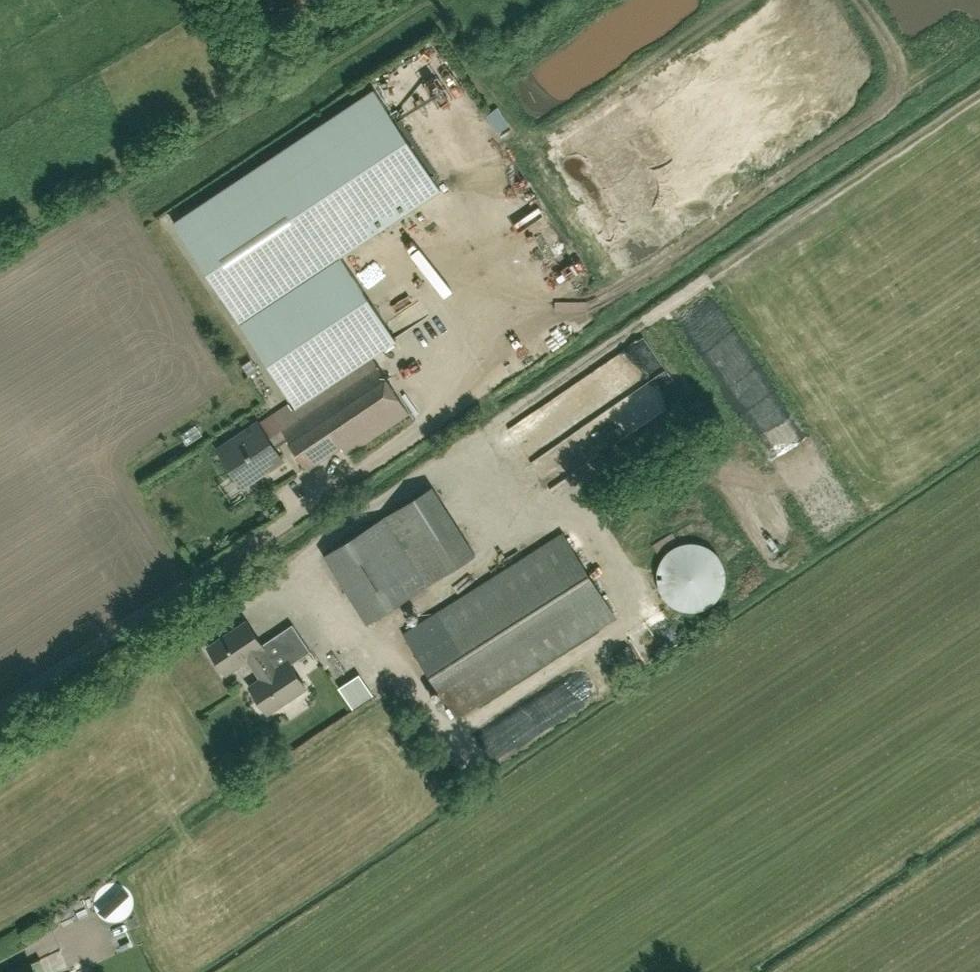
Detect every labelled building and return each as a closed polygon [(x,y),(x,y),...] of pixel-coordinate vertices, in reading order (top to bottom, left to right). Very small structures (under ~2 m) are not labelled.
[(507,106),(495,114),(460,61),(453,66),(441,48),(417,64),(481,162),(525,133),(507,106)] [(368,351),(372,356),(396,340),(341,255),(441,190),(375,90),(174,222),(292,401),(368,351)] [(410,413),(372,356),(368,351),(292,401),(259,423),(258,422),(218,448),(243,486),(282,459),(272,443),(285,434),(308,468),(342,445),(348,454),(410,413)] [(366,623),(474,555),(431,487),(323,555),(366,623)] [(457,718),(615,617),(561,533),(404,632),(457,718)] [(719,557),(712,550),(710,548),(707,546),(704,545),(702,544),(698,543),(694,542),(691,542),(683,543),(674,547),(670,549),(666,553),(664,556),(661,561),(659,564),(657,569),(656,576),(657,581),(658,588),(661,593),(665,599),(669,603),(676,608),(680,609),(688,611),(693,611),(702,610),(707,608),(711,604),(716,601),(720,595),(723,590),(726,580),(726,575),(725,571),(724,566),(722,560),(719,557)] [(254,667),(300,635),(292,623),(261,644),(246,622),(208,647),(226,673),(248,658),(254,667)] [(300,635),(254,667),(262,677),(249,686),(268,713),(305,688),(289,665),(310,650),(300,635)] [(369,672),(347,685),(361,708),(383,695),(369,672)] [(30,960),(5,971),(36,971),(30,960)]
